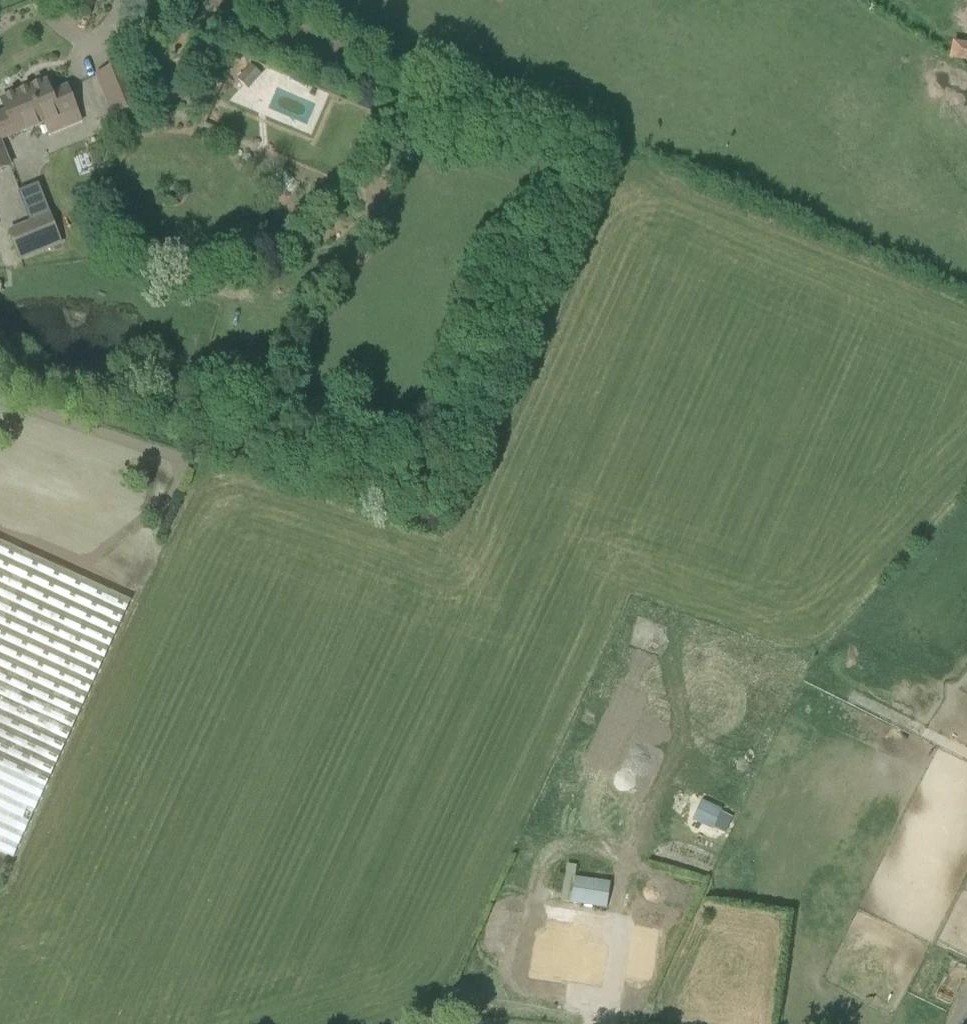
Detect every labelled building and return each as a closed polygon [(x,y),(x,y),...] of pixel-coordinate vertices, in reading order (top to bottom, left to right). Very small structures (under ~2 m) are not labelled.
[(115,118),(142,107),(125,65),(97,76),(115,118)] [(262,76),(251,65),(246,70),(258,81),(262,76)] [(82,123),(68,88),(52,95),(47,82),(2,101),(7,113),(0,116),(0,172),(13,166),(4,141),(44,124),(50,137),(82,123)] [(63,243),(51,216),(10,232),(21,260),(63,243)] [(13,858),(131,601),(0,542),(0,852),(13,858)] [(713,830),(714,828),(721,812),(722,811),(704,803),(696,822),(713,830)] [(624,886),(574,878),(576,866),(567,865),(565,877),(561,901),(620,911),(624,886)] [(565,940),(539,936),(533,976),(559,980),(560,976),(597,981),(602,950),(564,944),(565,940)]
